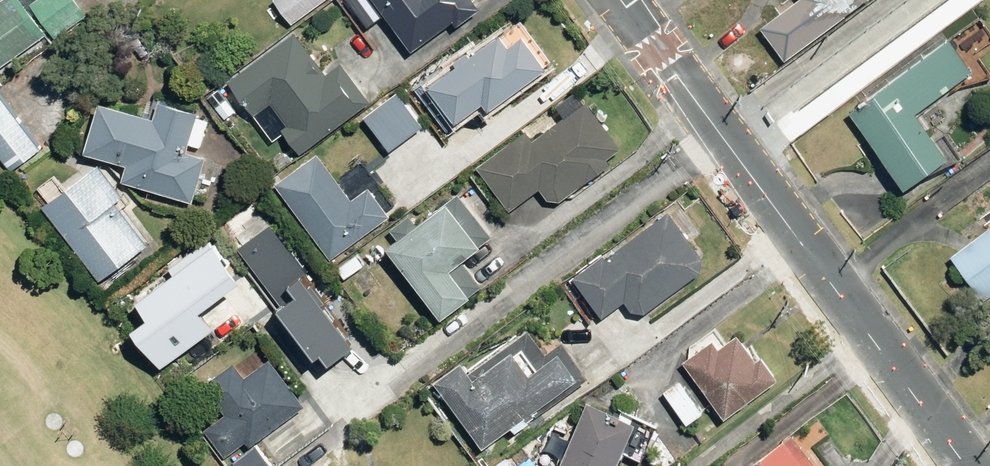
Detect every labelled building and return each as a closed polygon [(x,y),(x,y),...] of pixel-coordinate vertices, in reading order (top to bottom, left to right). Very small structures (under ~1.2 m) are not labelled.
[(22,0),(0,0),(0,67),(47,34),(22,0)] [(56,38),(87,15),(77,0),(33,0),(30,2),(56,38)] [(325,0),(272,0),(270,2),(291,27),(325,0)] [(409,53),(451,23),(455,29),(481,10),(474,0),(347,0),(366,27),(382,16),(409,53)] [(795,0),(758,27),(782,60),(864,0),(795,0)] [(945,37),(845,116),(903,190),(950,153),(935,134),(928,139),(908,114),(958,75),(967,86),(988,70),(979,59),(989,50),(989,33),(975,14),(945,37)] [(283,134),(298,154),(368,103),(339,64),(324,75),(291,31),(222,81),(268,144),(283,134)] [(484,112),(541,66),(518,36),(505,46),(493,31),(463,55),(457,48),(408,87),(443,131),(478,104),(484,112)] [(422,125),(396,90),(359,118),(386,153),(422,125)] [(520,132),(472,170),(506,214),(537,190),(552,210),(608,167),(603,160),(619,147),(574,90),(552,107),(560,117),(528,143),(520,132)] [(11,171),(41,148),(0,94),(0,156),(11,171)] [(91,106),(80,155),(123,165),(118,187),(193,204),(203,160),(186,156),(188,144),(203,148),(210,119),(153,106),(150,120),(91,106)] [(313,151),(269,183),(327,262),(390,216),(367,185),(348,199),(313,151)] [(52,177),(32,193),(99,282),(148,246),(119,207),(126,202),(97,162),(61,189),(52,177)] [(485,238),(451,195),(381,250),(437,322),(471,296),(448,267),(485,238)] [(665,213),(569,280),(597,321),(627,299),(636,313),(703,266),(665,213)] [(281,289),(304,270),(266,225),(230,254),(268,300),(281,289)] [(980,302),(989,294),(989,227),(948,260),(980,302)] [(244,277),(217,240),(213,244),(208,238),(170,266),(174,272),(138,298),(150,315),(134,326),(163,364),(216,325),(203,307),(244,277)] [(375,264),(363,248),(340,266),(352,282),(375,264)] [(288,298),(262,321),(287,351),(294,345),(307,360),(316,353),(328,367),(353,346),(331,319),(339,312),(304,270),(281,289),(288,298)] [(722,422),(776,377),(758,356),(753,361),(734,338),(719,350),(709,339),(678,365),(686,374),(660,395),(686,426),(709,407),(722,422)] [(430,383),(480,450),(574,380),(555,354),(534,370),(515,345),(468,380),(456,364),(430,383)] [(228,463),(256,442),(302,406),(267,360),(243,378),(232,362),(201,386),(223,415),(203,430),(228,463)] [(582,403),(557,465),(616,465),(620,455),(637,462),(652,424),(618,411),(616,416),(582,403)] [(746,465),(826,465),(798,428),(746,465)] [(256,442),(228,463),(231,465),(274,465),(256,442)]
